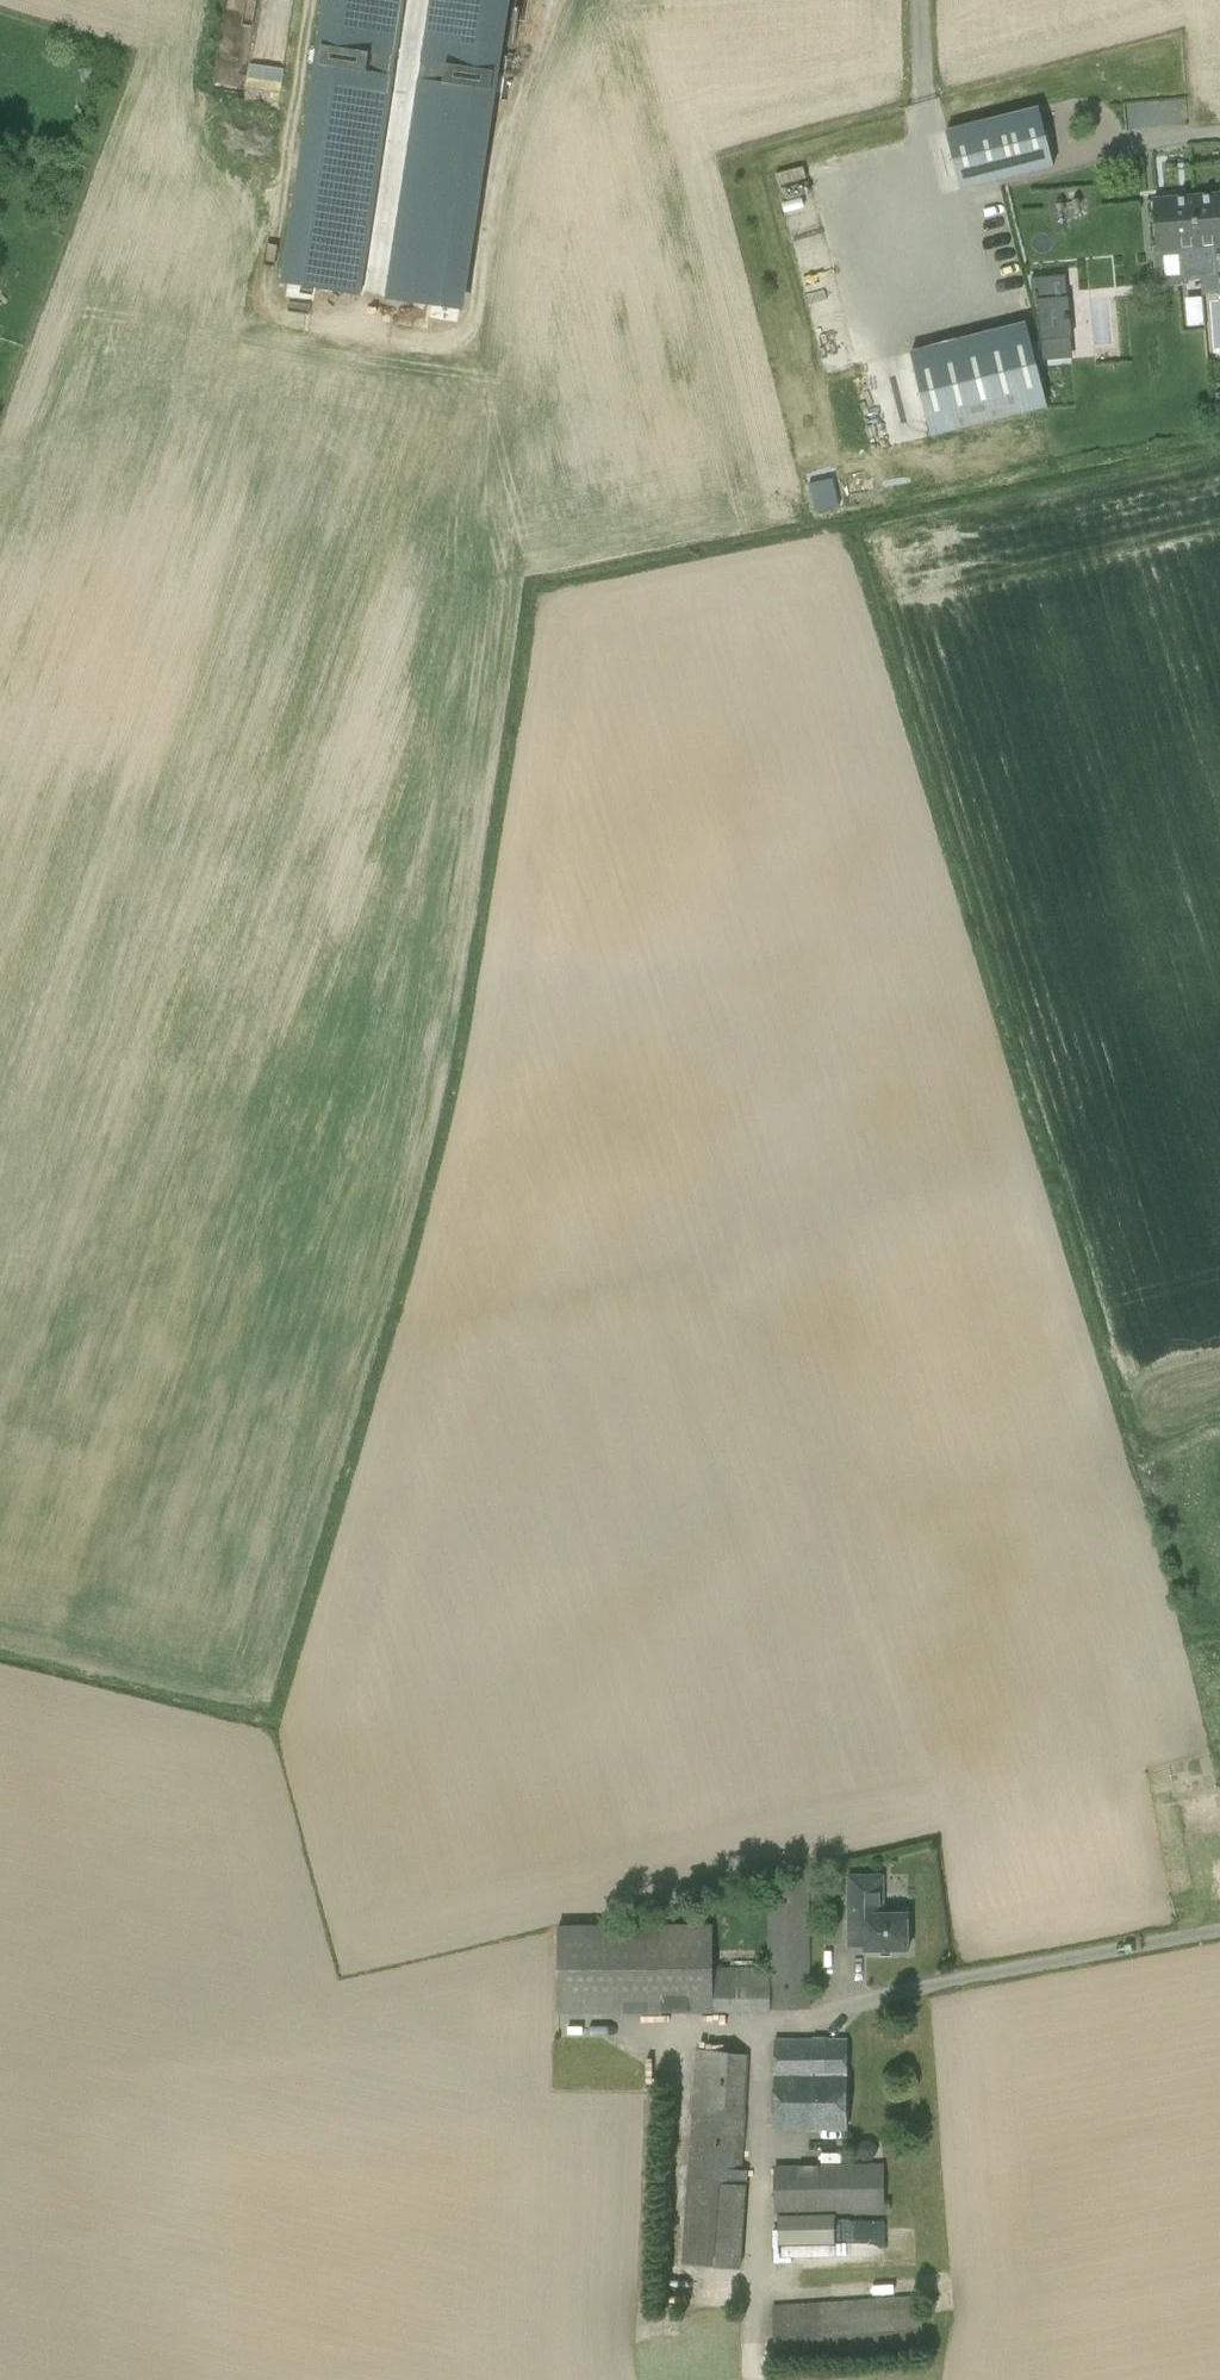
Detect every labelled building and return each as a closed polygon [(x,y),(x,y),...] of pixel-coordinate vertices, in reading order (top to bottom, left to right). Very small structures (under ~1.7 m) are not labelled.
[(405,0),(330,0),(288,283),(361,294),(405,0)] [(387,298),(460,309),(506,0),(431,0),(387,298)] [(962,193),(1056,167),(1040,108),(946,132),(962,193)] [(1154,199),(1158,252),(1183,250),(1185,280),(1218,278),(1215,247),(1219,246),(1219,194),(1154,199)] [(1036,275),(1039,358),(1071,357),(1069,274),(1036,275)] [(933,436),(1048,407),(1027,323),(911,352),(933,436)] [(833,477),(809,483),(816,511),(840,505),(833,477)] [(849,1875),(849,1897),(849,1947),(866,1947),(866,1951),(909,1951),(909,1914),(884,1914),(884,1897),(884,1875),(849,1875)] [(559,1924),(559,2014),(771,2012),(771,2008),(811,2008),(810,1879),(768,1879),(769,1966),(714,1967),(713,1923),(559,1924)] [(847,2129),(847,2074),(847,2039),(775,2039),(775,2128),(847,2129)] [(683,2264),(742,2268),(748,2170),(743,2170),(747,2112),(746,2112),(750,2054),(697,2051),(683,2264)] [(883,2163),(775,2165),(776,2214),(884,2212),(883,2163)] [(836,2218),(835,2249),(874,2250),(875,2219),(836,2218)] [(919,2295),(773,2306),(778,2368),(925,2356),(919,2295)]
